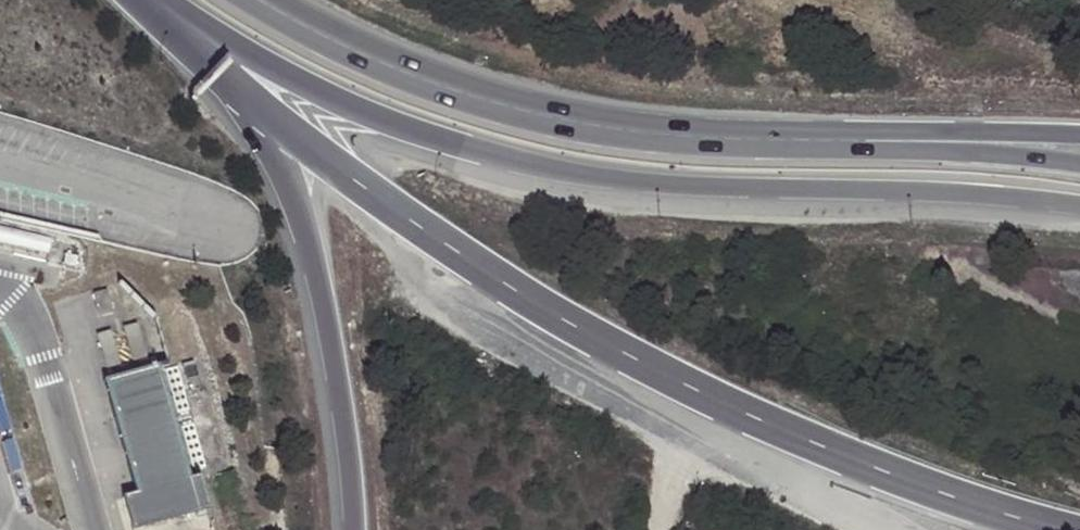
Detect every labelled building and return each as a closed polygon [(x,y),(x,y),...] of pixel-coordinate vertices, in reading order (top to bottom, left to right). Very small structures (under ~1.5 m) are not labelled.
[(137,324),(124,328),(133,360),(146,357),(137,324)] [(110,332),(97,336),(107,368),(119,364),(110,332)] [(191,479),(158,366),(103,382),(136,495),(137,496),(192,480),(191,479)] [(122,500),(131,529),(145,529),(210,511),(200,477),(191,479),(192,480),(137,496),(136,495),(122,500)]
